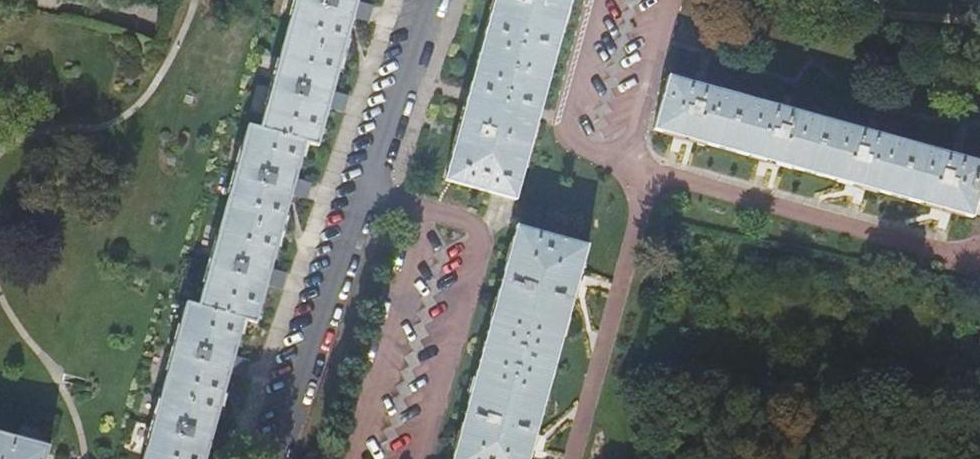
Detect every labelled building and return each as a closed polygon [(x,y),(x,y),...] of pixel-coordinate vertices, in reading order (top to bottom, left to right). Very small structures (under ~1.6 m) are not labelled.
[(259,127),(247,124),(196,307),(185,304),(141,458),(206,458),(242,320),(254,322),(302,140),(315,144),(354,0),(293,0),(259,127)] [(444,183),(516,200),(570,0),(495,0),(444,183)] [(674,76),(659,130),(976,219),(979,208),(979,162),(674,76)] [(517,225),(454,458),(528,458),(589,244),(517,225)] [(72,446),(0,426),(0,458),(68,458),(72,446)]
